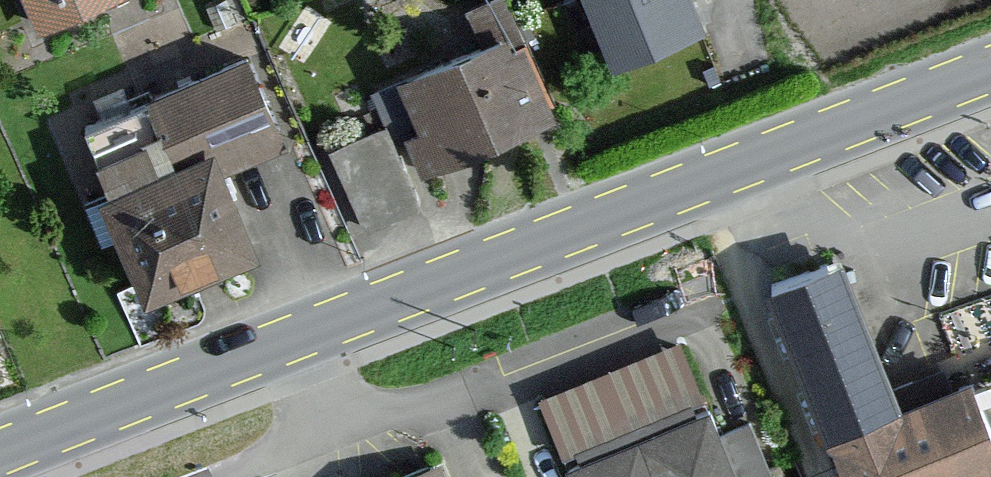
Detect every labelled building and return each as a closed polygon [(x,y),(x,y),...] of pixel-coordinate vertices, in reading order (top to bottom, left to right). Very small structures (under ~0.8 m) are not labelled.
[(32,32),(111,0),(19,0),(32,32)] [(620,66),(710,29),(698,0),(594,0),(620,66)] [(523,35),(407,82),(442,169),(559,122),(523,35)] [(256,58),(82,131),(154,302),(274,252),(239,168),(293,145),(256,58)] [(330,138),(367,224),(429,198),(393,112),(330,138)] [(775,301),(845,476),(990,476),(990,421),(987,410),(979,390),(901,421),(843,274),(775,301)] [(682,352),(547,405),(569,461),(704,409),(682,352)] [(979,390),(987,410),(990,408),(990,386),(979,390)] [(567,469),(571,476),(731,476),(716,440),(706,415),(567,469)] [(716,440),(731,476),(773,476),(752,425),(716,440)]
